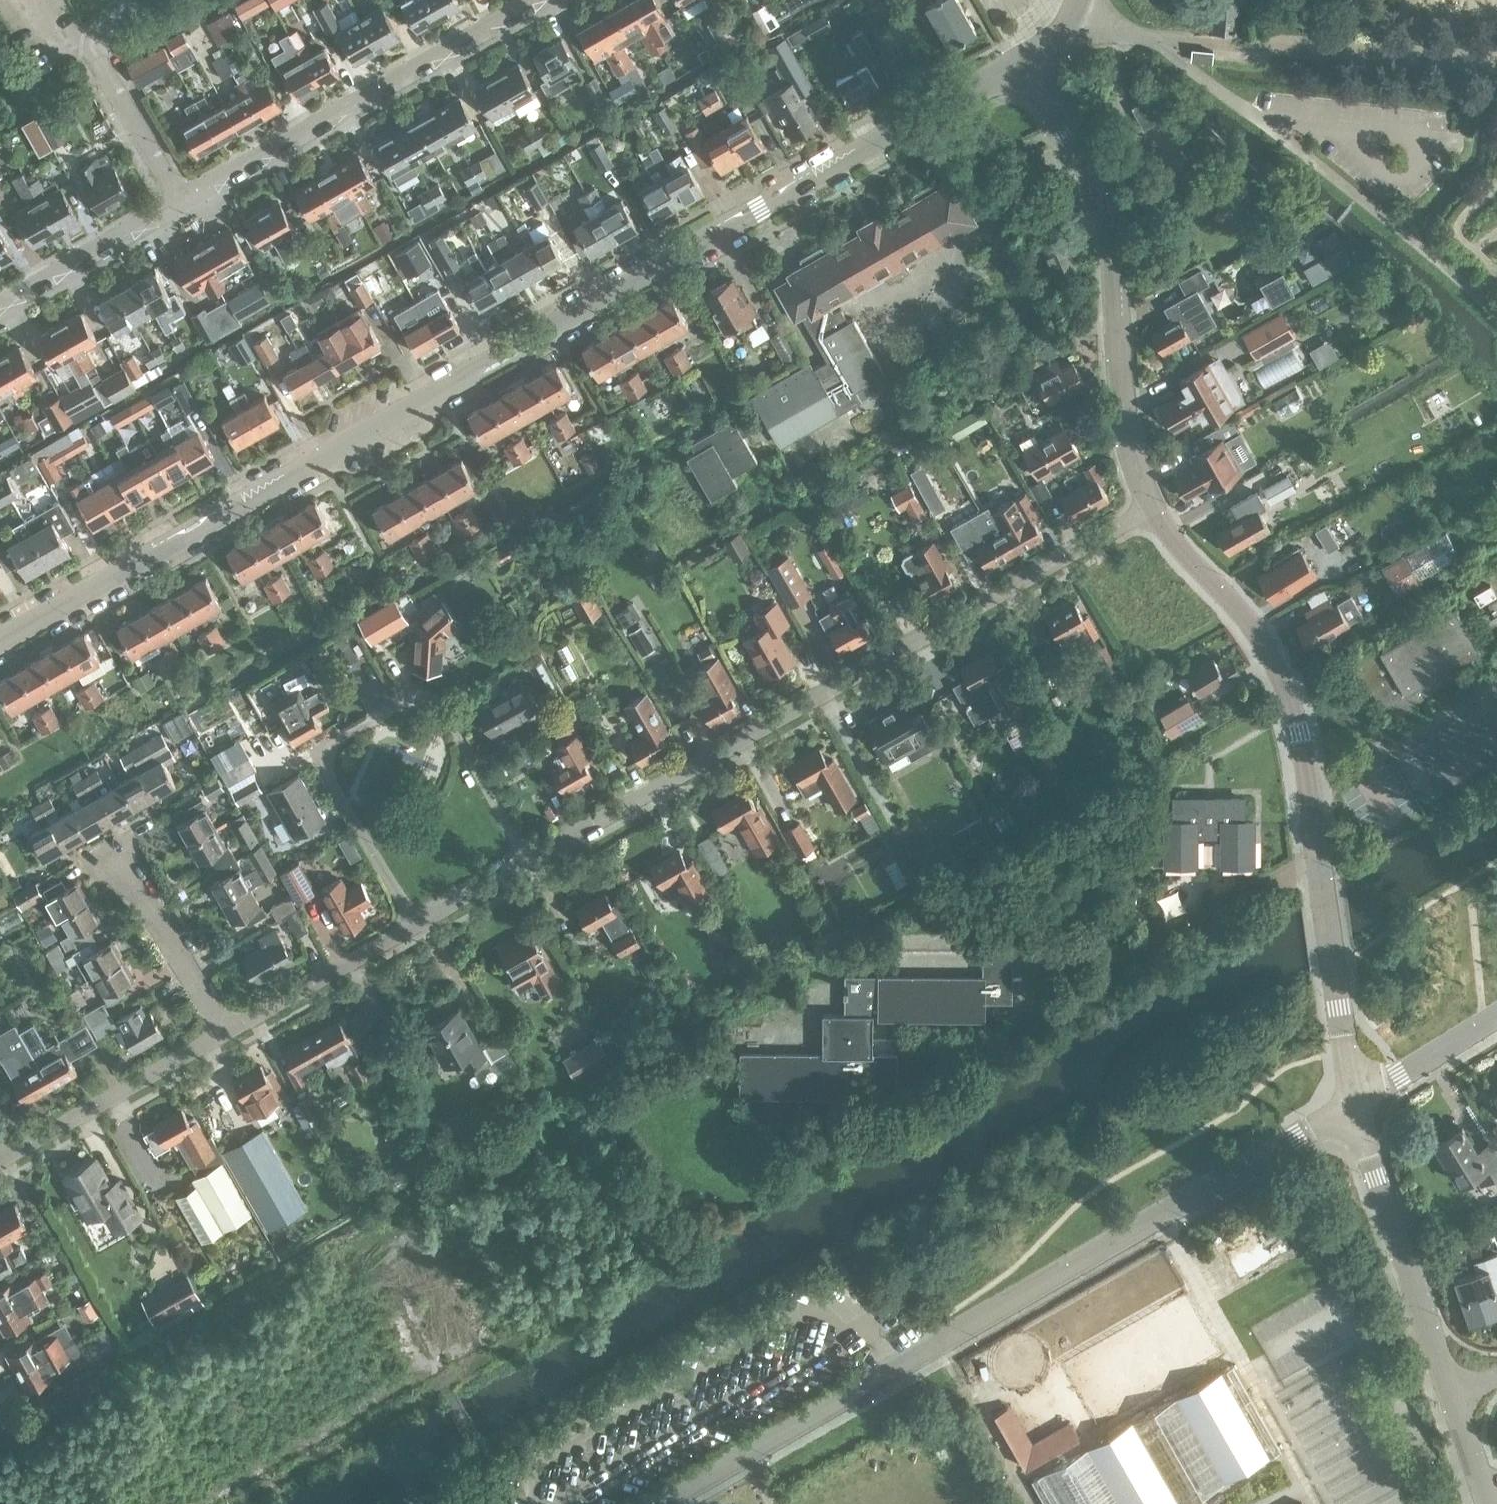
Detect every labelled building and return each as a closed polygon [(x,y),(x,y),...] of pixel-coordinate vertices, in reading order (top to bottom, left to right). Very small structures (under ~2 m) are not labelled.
[(235,4),(243,18),(270,3),(268,0),(241,0),(235,4)] [(314,8),(327,31),(338,24),(357,59),(359,58),(363,60),(368,57),(368,53),(377,47),(359,15),(355,8),(338,17),(328,0),(320,0),(312,5),(315,8),(314,8)] [(419,28),(439,16),(430,0),(404,0),(419,28)] [(439,16),(460,5),(457,0),(430,0),(439,16)] [(633,0),(629,0),(614,8),(632,39),(641,34),(652,54),(661,49),(633,0)] [(633,0),(661,49),(670,44),(659,24),(667,18),(657,0),(633,0)] [(792,11),(811,0),(786,0),(792,11)] [(925,5),(949,46),(977,30),(960,0),(934,0),(925,5)] [(1237,12),(1238,5),(1255,7),(1256,0),(1216,0),(1214,26),(1236,28),(1237,12)] [(359,15),(377,47),(386,42),(390,45),(396,42),(396,37),(398,36),(380,3),(359,15)] [(597,18),(598,20),(626,69),(635,64),(624,44),(632,39),(614,8),(597,18)] [(756,13),(765,28),(774,23),(765,8),(756,13)] [(215,35),(235,25),(228,11),(208,22),(215,35)] [(832,24),(826,12),(786,33),(792,44),(809,34),(810,37),(832,24)] [(726,13),(718,18),(725,30),(733,25),(726,13)] [(598,20),(597,18),(579,28),(596,58),(606,54),(617,74),(626,69),(598,20)] [(725,30),(718,18),(710,22),(717,34),(725,30)] [(183,30),(166,39),(175,53),(191,44),(183,30)] [(848,100),(851,105),(866,95),(864,90),(889,76),(862,30),(847,38),(862,64),(836,78),(848,100)] [(795,56),(785,37),(768,47),(779,66),(782,64),(791,80),(792,80),(798,89),(809,83),(795,57),(795,56)] [(576,65),(561,38),(536,53),(549,76),(540,80),(549,96),(568,85),(567,83),(582,75),(576,65)] [(298,96),(319,84),(293,39),(285,44),(295,61),(282,68),(298,96)] [(293,39),(319,84),(340,72),(324,44),(312,51),(307,42),(298,47),(294,39),(293,39)] [(164,45),(129,64),(140,84),(175,64),(164,45)] [(708,47),(697,52),(702,62),(712,56),(708,47)] [(217,68),(223,78),(234,72),(228,62),(224,55),(215,59),(219,66),(217,68)] [(681,56),(669,62),(676,74),(688,68),(681,56)] [(669,62),(658,68),(665,81),(676,74),(669,62)] [(520,114),(541,102),(519,63),(498,75),(515,105),(520,114)] [(637,65),(627,72),(630,77),(637,90),(648,84),(637,65)] [(240,82),(260,118),(281,106),(265,78),(255,84),(248,70),(237,76),(240,82)] [(515,105),(498,75),(477,87),(494,117),(515,105)] [(585,82),(595,100),(605,95),(595,77),(585,82)] [(630,77),(609,89),(617,102),(637,90),(630,77)] [(791,80),(763,96),(773,114),(781,110),(796,135),(818,123),(798,89),(792,80),(791,80)] [(224,102),(240,130),(260,118),(240,82),(235,84),(239,92),(224,102)] [(86,88),(75,93),(78,100),(85,102),(91,98),(86,88)] [(1164,88),(1132,106),(1144,128),(1176,110),(1164,88)] [(715,89),(707,94),(714,107),(723,102),(715,89)] [(207,93),(196,99),(199,104),(219,141),(240,130),(224,102),(214,107),(207,93)] [(714,107),(707,94),(698,99),(706,112),(714,107)] [(438,108),(456,139),(477,127),(459,96),(438,108)] [(219,141),(196,99),(185,106),(194,121),(184,127),(198,153),(219,141)] [(38,118),(54,146),(65,140),(55,123),(70,115),(63,103),(38,118)] [(665,104),(653,110),(666,132),(678,125),(665,104)] [(418,120),(435,151),(456,139),(438,108),(418,120)] [(725,125),(742,156),(764,144),(746,113),(725,125)] [(397,132),(415,162),(435,151),(418,120),(397,132)] [(35,142),(45,136),(38,124),(28,130),(35,142)] [(721,169),(742,156),(725,125),(703,137),(697,124),(686,131),(695,148),(693,150),(702,165),(715,158),(721,169)] [(530,131),(537,144),(547,139),(539,125),(530,131)] [(537,144),(530,131),(520,136),(528,150),(537,144)] [(376,144),(394,174),(398,182),(419,170),(415,162),(397,132),(376,144)] [(611,137),(610,145),(616,150),(624,147),(625,139),(619,134),(611,137)] [(601,140),(590,147),(602,169),(614,163),(601,140)] [(493,171),(503,165),(491,143),(481,149),(493,171)] [(654,180),(642,187),(656,214),(678,201),(662,173),(651,154),(647,147),(639,151),(643,159),(649,170),(654,180)] [(662,173),(678,201),(700,189),(686,163),(672,170),(659,149),(651,154),(662,173)] [(338,167),(354,195),(363,211),(371,206),(362,190),(376,183),(360,155),(338,167)] [(487,173),(479,159),(470,164),(477,178),(487,173)] [(84,179),(101,209),(129,193),(112,163),(100,170),(93,160),(78,168),(84,179)] [(468,184),(477,178),(470,164),(460,170),(468,184)] [(318,178),(333,207),(346,200),(355,216),(363,211),(354,195),(338,167),(318,178)] [(48,236),(57,231),(29,182),(23,171),(14,177),(25,197),(27,196),(31,204),(17,212),(35,243),(38,242),(39,244),(49,238),(48,236)] [(57,231),(63,227),(66,226),(67,228),(77,222),(76,220),(78,218),(60,187),(47,194),(43,187),(45,186),(39,176),(29,182),(57,231)] [(296,190),(312,219),(329,209),(331,212),(326,215),(334,228),(342,223),(333,207),(318,178),(296,190)] [(537,180),(524,186),(536,208),(549,201),(537,180)] [(809,315),(829,304),(884,273),(889,282),(910,270),(905,261),(974,222),(951,181),(938,189),(933,182),(912,195),(916,202),(879,223),(876,217),(867,222),(864,224),(861,226),(864,232),(827,253),(821,245),(806,253),(800,257),(805,265),(791,273),(793,278),(786,282),(778,286),(796,317),(807,311),(809,315)] [(438,183),(428,188),(436,202),(446,197),(438,183)] [(587,191),(614,238),(636,226),(621,200),(606,208),(594,187),(587,191)] [(427,208),(436,202),(428,188),(419,194),(427,208)] [(598,213),(577,224),(592,251),(614,238),(587,191),(578,196),(584,207),(592,202),(598,213)] [(497,192),(487,198),(492,207),(502,201),(497,192)] [(249,220),(265,248),(275,242),(286,262),(299,255),(288,235),(297,230),(280,202),(260,213),(259,211),(251,216),(253,218),(249,220)] [(481,210),(470,216),(476,226),(487,220),(481,210)] [(385,219),(374,225),(382,241),(393,235),(385,219)] [(527,243),(543,270),(564,258),(549,231),(543,221),(529,229),(524,221),(517,225),(527,243)] [(248,259),(249,258),(231,226),(176,257),(196,293),(205,287),(210,295),(254,270),(248,259)] [(1060,227),(1038,235),(1055,275),(1077,266),(1060,227)] [(1327,254),(1304,266),(1313,283),(1352,261),(1336,232),(1335,229),(1334,230),(1318,238),(1327,254)] [(1,263),(2,265),(12,259),(11,257),(13,255),(0,231),(0,263),(1,263)] [(506,255),(522,282),(543,270),(527,243),(513,250),(510,244),(513,242),(507,231),(496,237),(506,255)] [(442,232),(429,239),(448,271),(460,264),(442,232)] [(1282,235),(1272,241),(1278,251),(1288,246),(1282,235)] [(485,267),(501,294),(522,282),(506,255),(496,237),(490,240),(500,258),(485,267)] [(395,253),(407,274),(431,261),(418,240),(395,253)] [(1356,249),(1351,252),(1355,259),(1363,255),(1364,255),(1360,247),(1356,249)] [(477,271),(463,279),(479,306),(501,294),(485,267),(484,267),(474,249),(467,253),(477,271)] [(156,269),(136,279),(153,308),(165,331),(173,326),(161,303),(171,297),(156,269)] [(357,270),(344,278),(361,306),(373,299),(357,270)] [(1283,273),(1274,278),(1285,298),(1294,293),(1283,273)] [(192,313),(208,342),(242,322),(240,318),(272,300),(271,299),(283,293),(271,274),(207,310),(204,306),(192,313)] [(136,279),(117,290),(134,318),(153,308),(136,279)] [(708,294),(728,328),(741,321),(746,330),(758,323),(753,313),(755,313),(749,302),(746,304),(732,280),(708,294)] [(319,288),(325,300),(336,294),(330,282),(319,288)] [(320,289),(307,295),(313,306),(325,300),(320,289)] [(117,290),(98,300),(115,329),(125,323),(132,333),(139,329),(133,318),(134,318),(117,290)] [(419,306),(438,339),(460,326),(448,306),(441,293),(419,306)] [(673,297),(650,310),(666,338),(689,325),(673,297)] [(1166,306),(1173,319),(1174,320),(1152,333),(1164,352),(1191,337),(1207,327),(1201,315),(1189,321),(1177,300),(1166,306)] [(829,304),(809,315),(804,318),(828,360),(814,368),(810,361),(744,399),(754,416),(737,426),(743,435),(767,420),(776,434),(777,434),(783,443),(876,391),(870,380),(884,372),(853,317),(848,320),(841,307),(834,311),(829,304)] [(400,323),(416,351),(438,339),(419,306),(412,310),(415,315),(400,323)] [(347,335),(359,356),(381,344),(362,310),(340,323),(347,335)] [(628,323),(644,351),(666,338),(650,310),(628,323)] [(60,324),(77,353),(101,396),(106,403),(136,386),(125,366),(106,378),(88,347),(99,341),(82,311),(60,324)] [(1273,319),(1237,339),(1250,361),(1285,340),(1273,319)] [(338,369),(359,356),(347,335),(340,323),(319,335),(327,347),(326,347),(338,369)] [(628,323),(605,335),(621,364),(644,351),(628,323)] [(38,336),(55,366),(68,359),(81,383),(63,393),(74,412),(101,396),(77,353),(60,324),(38,336)] [(771,336),(786,364),(801,357),(785,328),(771,336)] [(179,334),(170,339),(178,352),(187,347),(179,334)] [(1309,347),(1319,365),(1340,352),(1330,334),(1309,347)] [(267,335),(254,342),(266,363),(279,356),(267,335)] [(621,364),(605,335),(583,348),(598,376),(621,364)] [(230,345),(228,343),(214,351),(221,364),(238,354),(242,360),(254,353),(244,336),(230,345)] [(305,360),(317,381),(338,369),(326,347),(312,355),(305,342),(297,346),(305,360)] [(21,395),(25,393),(21,387),(38,376),(21,345),(0,357),(0,358),(21,395)] [(168,358),(160,345),(151,350),(159,363),(168,358)] [(297,364),(283,372),(295,394),(317,381),(305,360),(297,346),(289,350),(297,364)] [(682,346),(673,351),(678,360),(687,354),(682,346)] [(1295,349),(1256,364),(1264,383),(1302,368),(1295,349)] [(159,363),(151,350),(143,355),(151,368),(159,363)] [(1034,350),(1009,364),(1015,376),(1040,362),(1034,350)] [(663,356),(668,365),(678,360),(673,351),(663,356)] [(143,371),(133,354),(123,360),(133,377),(143,371)] [(687,354),(678,360),(683,368),(692,363),(687,354)] [(1049,401),(1067,392),(1085,382),(1074,360),(1061,366),(1056,357),(1033,370),(1049,401)] [(13,391),(17,398),(21,395),(0,358),(0,398),(13,391)] [(168,358),(159,363),(163,370),(172,365),(168,358)] [(678,360),(668,365),(673,374),(683,368),(678,360)] [(535,375),(551,404),(573,391),(557,363),(535,375)] [(1215,375),(1208,364),(1180,380),(1187,391),(1163,405),(1176,428),(1200,414),(1205,421),(1232,405),(1228,398),(1231,395),(1232,395),(1233,394),(1234,392),(1235,390),(1235,389),(1235,388),(1235,387),(1235,386),(1234,384),(1225,369),(1215,375)] [(634,385),(643,380),(638,371),(629,376),(634,385)] [(535,375),(513,388),(529,416),(551,404),(535,375)] [(634,385),(629,376),(620,381),(625,390),(634,385)] [(187,412),(199,405),(184,380),(172,387),(187,412)] [(643,380),(634,385),(639,393),(647,388),(643,380)] [(236,410),(224,418),(238,443),(259,432),(237,394),(230,382),(223,386),(236,410)] [(634,385),(625,390),(630,399),(639,393),(634,385)] [(491,400),(507,429),(529,416),(513,388),(491,400)] [(1294,389),(1272,402),(1279,414),(1301,402),(1294,389)] [(237,394),(259,432),(279,420),(264,394),(251,402),(244,390),(237,394)] [(76,418),(62,394),(44,405),(48,414),(38,420),(46,433),(56,427),(57,428),(76,418)] [(139,418),(158,408),(153,399),(134,409),(136,414),(139,418)] [(484,442),(507,429),(491,400),(468,413),(484,442)] [(993,401),(984,406),(992,420),(1001,414),(993,401)] [(131,405),(111,416),(117,425),(136,414),(131,405)] [(31,412),(21,418),(29,431),(39,425),(31,412)] [(557,417),(562,425),(571,420),(566,412),(557,417)] [(957,434),(980,421),(974,412),(952,426),(957,434)] [(562,425),(557,417),(548,422),(553,431),(562,425)] [(743,435),(737,426),(733,417),(690,442),(695,450),(687,455),(712,497),(737,482),(732,474),(757,460),(743,435)] [(100,420),(91,426),(96,437),(106,431),(100,420)] [(567,434),(576,429),(571,420),(562,425),(567,434)] [(172,430),(194,469),(215,457),(198,427),(189,432),(184,423),(172,430)] [(567,434),(562,425),(553,431),(558,439),(567,434)] [(157,450),(174,481),(194,469),(172,430),(171,431),(169,427),(161,432),(168,444),(157,450)] [(1022,450),(1037,477),(1079,453),(1065,427),(1039,441),(1034,433),(1019,441),(1024,449),(1022,450)] [(0,443),(0,449),(2,453),(3,454),(21,444),(16,434),(0,443)] [(72,440),(78,451),(89,444),(84,434),(72,440)] [(522,436),(513,442),(518,450),(528,445),(522,436)] [(1198,464),(1197,465),(1175,477),(1186,496),(1209,483),(1211,487),(1240,471),(1221,438),(1193,455),(1198,464)] [(72,440),(38,460),(50,482),(62,476),(56,463),(78,451),(72,440)] [(117,473),(134,504),(155,492),(138,461),(133,453),(127,442),(116,448),(128,467),(117,473)] [(518,450),(513,442),(504,447),(509,455),(518,450)] [(533,453),(528,445),(518,450),(523,459),(533,453)] [(138,461),(155,492),(174,481),(157,450),(145,457),(140,449),(133,453),(138,461)] [(523,459),(518,450),(509,455),(514,464),(523,459)] [(591,451),(580,457),(588,472),(599,466),(591,451)] [(12,463),(20,477),(40,467),(33,452),(12,463)] [(462,458),(440,470),(456,499),(478,486),(462,458)] [(1090,479),(1061,496),(1074,517),(1109,498),(1100,480),(1104,477),(1095,461),(1083,467),(1090,479)] [(417,483),(433,512),(456,499),(440,470),(417,483)] [(97,485),(114,515),(134,504),(117,473),(97,485)] [(1296,489),(1287,474),(1266,486),(1274,501),(1296,489)] [(6,503),(19,495),(7,475),(0,479),(0,492),(6,503)] [(1043,477),(1030,484),(1040,503),(1053,495),(1043,477)] [(81,481),(65,490),(82,519),(88,516),(93,527),(114,515),(97,485),(87,491),(81,481)] [(417,483),(395,496),(411,525),(433,512),(417,483)] [(899,509),(907,505),(915,520),(926,514),(909,484),(891,494),(899,509)] [(934,487),(923,492),(934,512),(944,507),(934,487)] [(1015,550),(1043,534),(1033,516),(1037,513),(1025,492),(993,510),(997,518),(1015,550)] [(411,525),(395,496),(373,508),(389,537),(411,525)] [(30,530),(48,562),(70,549),(62,535),(75,528),(59,500),(24,519),(30,530)] [(294,512),(310,541),(332,528),(316,500),(294,512)] [(1250,510),(1244,500),(1232,506),(1240,519),(1217,532),(1229,551),(1270,528),(1258,506),(1250,510)] [(462,512),(467,521),(476,515),(471,507),(462,512)] [(294,512),(272,524),(288,553),(310,541),(294,512)] [(467,521),(462,512),(454,517),(459,526),(467,521)] [(481,524),(476,515),(467,521),(473,529),(481,524)] [(997,518),(963,536),(972,552),(977,549),(987,566),(1015,550),(997,518)] [(8,542),(10,545),(0,551),(0,563),(5,571),(20,562),(26,574),(48,562),(30,530),(24,519),(13,526),(19,537),(8,542)] [(473,529),(467,521),(459,526),(464,534),(473,529)] [(1326,522),(1315,529),(1329,550),(1339,543),(1326,522)] [(250,537),(266,566),(288,553),(272,524),(250,537)] [(737,530),(721,540),(732,559),(748,549),(737,530)] [(1404,555),(1418,579),(1460,555),(1446,531),(1404,555)] [(427,532),(418,537),(424,545),(432,540),(427,532)] [(244,579),(266,566),(250,537),(228,549),(244,579)] [(410,541),(415,550),(424,545),(418,537),(410,541)] [(525,547),(520,537),(497,550),(503,560),(525,547)] [(432,540),(424,545),(429,554),(438,549),(432,540)] [(957,583),(932,542),(915,552),(912,551),(905,555),(903,561),(907,568),(911,570),(928,600),(957,583)] [(845,571),(829,543),(819,549),(835,576),(845,571)] [(424,545),(415,550),(420,559),(429,554),(424,545)] [(1258,576),(1273,599),(1316,573),(1301,549),(1300,550),(1298,546),(1273,561),(1275,565),(1258,576)] [(321,562),(330,557),(325,549),(316,554),(321,562)] [(321,562),(316,554),(308,559),(313,568),(321,562)] [(769,567),(791,605),(810,594),(788,556),(769,567)] [(330,557),(321,562),(326,571),(335,566),(330,557)] [(321,562),(313,568),(317,576),(326,571),(321,562)] [(281,573),(273,578),(278,587),(286,582),(281,573)] [(184,588),(200,617),(222,605),(206,576),(184,588)] [(278,587),(273,578),(264,583),(269,592),(278,587)] [(351,579),(337,585),(344,598),(357,591),(351,579)] [(291,591),(286,582),(278,587),(283,596),(291,591)] [(1490,585),(1469,597),(1476,608),(1496,595),(1496,594),(1491,584),(1490,585)] [(278,587),(269,592),(274,601),(283,596),(278,587)] [(184,588),(161,601),(178,630),(200,617),(184,588)] [(582,614),(596,605),(586,588),(572,596),(582,614)] [(833,609),(819,617),(828,632),(831,631),(842,648),(870,632),(861,616),(864,613),(851,589),(829,602),(833,609)] [(1318,614),(1310,619),(1297,627),(1308,645),(1350,622),(1363,615),(1352,594),(1338,601),(1337,601),(1334,602),(1331,598),(1314,607),(1318,614)] [(441,670),(442,654),(446,654),(447,637),(453,632),(451,629),(461,620),(443,598),(436,604),(436,603),(428,610),(430,613),(418,624),(415,668),(441,670)] [(615,611),(625,626),(642,615),(632,600),(615,611)] [(139,614),(155,643),(178,630),(161,601),(139,614)] [(753,614),(760,625),(758,631),(744,639),(765,676),(793,660),(775,629),(788,622),(775,601),(753,614)] [(1048,619),(1065,648),(1087,635),(1089,639),(1100,633),(1091,617),(1086,620),(1076,603),(1048,619)] [(1381,647),(1379,645),(1353,661),(1388,720),(1462,676),(1454,662),(1480,647),(1455,603),(1381,647)] [(399,604),(364,623),(376,644),(411,625),(399,604)] [(1496,613),(1496,604),(1487,610),(1491,617),(1496,613)] [(1484,621),(1490,633),(1496,629),(1496,613),(1484,621)] [(134,655),(155,643),(139,614),(117,626),(134,655)] [(216,625),(207,630),(212,638),(221,633),(216,625)] [(653,646),(640,625),(630,632),(642,652),(653,646)] [(212,638),(207,630),(198,635),(203,643),(212,638)] [(84,631),(62,644),(79,672),(101,660),(84,631)] [(221,633),(212,638),(217,647),(226,642),(221,633)] [(212,638),(203,643),(208,652),(217,647),(212,638)] [(568,680),(579,675),(571,660),(576,657),(567,641),(556,647),(565,663),(559,665),(568,680)] [(40,656),(57,685),(79,672),(62,644),(40,656)] [(709,645),(698,651),(704,661),(715,654),(709,645)] [(1048,675),(1060,670),(1053,649),(1041,654),(1048,675)] [(172,650),(163,655),(168,663),(177,658),(172,650)] [(991,651),(962,668),(968,678),(955,685),(976,723),(1001,708),(1004,714),(1025,702),(1003,664),(1004,663),(1002,660),(997,663),(991,651)] [(168,663),(163,655),(154,660),(159,668),(168,663)] [(556,686),(539,655),(527,661),(545,692),(556,686)] [(40,656),(18,669),(35,697),(57,685),(40,656)] [(177,658),(168,663),(173,672),(182,667),(177,658)] [(740,707),(729,689),(734,686),(718,658),(699,668),(708,685),(706,693),(709,699),(701,704),(711,723),(740,707)] [(1200,696),(1240,671),(1233,660),(1220,668),(1214,658),(1187,675),(1200,696)] [(168,663),(159,668),(165,677),(173,672),(168,663)] [(18,669),(0,679),(0,688),(12,710),(35,697),(18,669)] [(148,670),(134,678),(141,691),(155,683),(148,670)] [(528,693),(519,679),(500,689),(504,697),(478,711),(491,732),(520,716),(512,702),(528,693)] [(94,680),(85,685),(90,694),(99,689),(94,680)] [(77,690),(82,699),(90,694),(85,685),(77,690)] [(322,726),(316,716),(329,709),(319,690),(305,698),(299,688),(272,704),(294,742),(322,726)] [(99,689),(90,694),(95,703),(104,698),(99,689)] [(661,729),(665,727),(644,691),(625,702),(643,733),(630,741),(641,762),(669,746),(661,729)] [(1189,692),(1158,710),(1173,735),(1204,717),(1189,692)] [(90,694),(82,699),(87,708),(95,703),(90,694)] [(880,739),(876,741),(886,760),(906,748),(911,757),(936,743),(923,719),(918,722),(905,700),(869,720),(880,739)] [(50,705),(42,710),(47,719),(55,714),(50,705)] [(33,715),(38,724),(47,719),(42,710),(33,715)] [(182,711),(163,722),(174,741),(193,730),(182,711)] [(552,724),(560,738),(577,729),(566,713),(553,721),(554,723),(552,724)] [(55,714),(47,719),(52,728),(60,722),(55,714)] [(1035,717),(1023,723),(1033,741),(1045,735),(1035,717)] [(47,719),(38,724),(43,733),(52,728),(47,719)] [(129,751),(155,795),(176,783),(165,764),(176,758),(162,732),(129,751)] [(556,744),(566,761),(553,769),(564,790),(593,774),(585,759),(591,756),(578,732),(556,744)] [(1051,753),(1044,739),(1032,745),(1040,760),(1051,753)] [(256,768),(242,742),(214,758),(233,790),(232,791),(239,803),(263,790),(255,777),(251,780),(247,773),(256,768)] [(0,755),(0,763),(3,769),(18,760),(12,748),(0,755)] [(828,761),(821,748),(792,763),(798,773),(794,775),(805,795),(826,783),(831,792),(829,794),(836,808),(854,798),(833,758),(828,761)] [(119,781),(134,807),(155,795),(129,751),(121,756),(131,774),(119,781)] [(611,755),(602,760),(608,770),(617,765),(611,755)] [(95,788),(104,782),(97,769),(87,775),(95,788)] [(299,773),(268,791),(294,836),(325,818),(299,773)] [(80,796),(90,790),(83,777),(73,783),(80,796)] [(225,788),(217,777),(202,786),(209,798),(225,788)] [(119,781),(98,794),(112,819),(134,807),(119,781)] [(712,810),(724,831),(738,823),(756,854),(779,840),(764,813),(762,813),(747,789),(712,810)] [(50,796),(40,802),(48,815),(57,809),(50,796)] [(72,809),(86,834),(108,822),(94,796),(72,809)] [(1165,820),(1165,843),(1165,864),(1196,864),(1196,835),(1223,834),(1223,864),(1253,864),(1253,820),(1244,820),(1244,797),(1175,797),(1175,820),(1165,820)] [(193,814),(189,817),(176,824),(187,843),(216,827),(205,807),(207,806),(203,798),(188,806),(193,814)] [(864,800),(851,808),(857,818),(860,816),(870,810),(864,800)] [(31,807),(39,820),(48,815),(40,802),(31,807)] [(51,821),(66,846),(86,834),(72,809),(51,821)] [(242,811),(228,819),(244,847),(257,839),(259,838),(242,811)] [(66,846),(51,821),(30,833),(44,858),(66,846)] [(799,821),(785,829),(799,854),(813,846),(799,821)] [(216,827),(187,843),(199,863),(215,853),(220,861),(234,853),(229,844),(227,845),(216,827)] [(730,869),(721,853),(710,835),(698,842),(718,876),(730,869)] [(223,866),(227,874),(210,883),(222,903),(277,871),(262,844),(248,852),(257,866),(243,874),(240,868),(242,867),(236,857),(223,866)] [(704,880),(695,866),(691,869),(681,851),(652,867),(664,887),(686,874),(692,886),(704,880)] [(315,892),(299,864),(281,874),(297,902),(315,892)] [(321,890),(329,903),(345,931),(365,920),(358,907),(372,899),(362,882),(348,890),(341,878),(321,890)] [(50,897),(60,916),(89,899),(78,880),(61,889),(57,881),(43,889),(48,898),(50,897)] [(36,882),(15,894),(21,905),(42,893),(36,882)] [(250,887),(222,903),(233,923),(249,913),(253,921),(267,913),(263,905),(261,906),(250,887)] [(0,892),(0,905),(0,906),(9,901),(4,890),(0,892)] [(577,909),(589,929),(603,922),(622,955),(642,943),(619,905),(614,907),(606,892),(577,909)] [(296,908),(289,896),(270,907),(277,919),(296,908)] [(88,936),(83,928),(100,919),(89,899),(60,916),(71,934),(61,939),(66,949),(88,936)] [(297,909),(286,915),(298,935),(308,930),(297,909)] [(53,919),(42,923),(48,940),(59,936),(53,919)] [(256,982),(294,961),(276,928),(259,938),(264,945),(243,958),(256,982)] [(511,965),(508,967),(507,971),(515,986),(520,987),(535,979),(542,991),(559,981),(542,952),(541,952),(531,934),(503,950),(511,965)] [(112,940),(97,948),(95,949),(90,941),(72,951),(73,952),(66,956),(64,953),(51,960),(57,971),(77,960),(88,979),(123,959),(112,940)] [(45,949),(51,960),(64,953),(58,942),(45,949)] [(878,973),(878,974),(845,974),(845,983),(848,983),(848,989),(845,989),(845,1013),(823,1013),(823,1052),(740,1051),(740,1095),(848,1095),(848,1080),(898,1081),(898,1053),(874,1052),(874,1016),(985,1017),(985,1000),(1012,1000),(1012,942),(983,942),(983,973),(878,973)] [(1025,955),(1076,956),(1077,943),(1025,942),(1025,955)] [(649,980),(660,973),(650,957),(638,964),(649,980)] [(117,988),(119,987),(134,979),(123,959),(88,979),(88,980),(95,976),(106,995),(104,996),(109,1004),(122,997),(117,988)] [(89,1026),(91,1025),(110,1014),(103,1001),(82,1014),(89,1026)] [(135,1051),(164,1034),(150,1010),(146,1013),(141,1005),(117,1019),(135,1051)] [(465,1068),(487,1057),(460,1009),(424,1028),(445,1066),(460,1058),(465,1068)] [(98,1037),(117,1027),(110,1014),(91,1025),(98,1037)] [(340,1019),(312,1035),(324,1057),(329,1064),(330,1063),(332,1064),(333,1063),(336,1063),(338,1063),(340,1062),(342,1061),(345,1059),(346,1058),(348,1055),(349,1054),(350,1052),(352,1055),(363,1049),(355,1035),(350,1037),(340,1019)] [(19,1031),(52,1087),(77,1072),(70,1059),(98,1043),(86,1023),(47,1046),(34,1022),(19,1031)] [(19,1031),(15,1023),(0,1032),(0,1057),(2,1061),(15,1053),(26,1072),(13,1079),(26,1102),(52,1087),(19,1031)] [(289,1071),(298,1086),(308,1080),(302,1070),(324,1057),(312,1035),(284,1051),(293,1068),(289,1071)] [(576,1077),(609,1058),(598,1039),(570,1055),(573,1061),(569,1063),(576,1077)] [(361,1084),(373,1077),(362,1059),(350,1065),(361,1084)] [(278,1098),(285,1094),(276,1078),(272,1081),(262,1063),(233,1079),(244,1098),(239,1101),(247,1116),(254,1112),(256,1115),(280,1101),(278,1098)] [(343,1093),(332,1099),(337,1107),(347,1101),(343,1093)] [(299,1101),(309,1119),(321,1113),(311,1094),(299,1101)] [(182,1135),(197,1162),(193,1165),(198,1175),(222,1162),(226,1160),(212,1135),(207,1138),(194,1116),(189,1118),(183,1108),(154,1124),(156,1127),(144,1134),(155,1154),(170,1145),(169,1142),(182,1135)] [(1475,1171),(1484,1165),(1491,1175),(1496,1172),(1496,1154),(1489,1142),(1477,1150),(1463,1127),(1437,1143),(1460,1181),(1475,1171)] [(306,1207),(262,1131),(224,1153),(268,1229),(306,1207)] [(123,1226),(139,1217),(118,1180),(111,1184),(96,1158),(65,1176),(73,1191),(69,1193),(76,1205),(80,1203),(89,1218),(111,1205),(123,1226)] [(252,1214),(222,1162),(198,1175),(193,1178),(196,1185),(176,1196),(202,1242),(252,1214)] [(0,1213),(0,1244),(4,1252),(13,1247),(7,1237),(28,1225),(16,1204),(0,1213)] [(4,1252),(0,1244),(0,1276),(13,1269),(4,1252)] [(20,1245),(7,1252),(15,1265),(27,1259),(20,1245)] [(1462,1300),(1496,1287),(1496,1253),(1474,1261),(1477,1270),(1454,1278),(1462,1300)] [(75,1269),(65,1274),(70,1283),(79,1278),(75,1269)] [(42,1288),(53,1281),(46,1270),(16,1286),(12,1280),(0,1287),(0,1311),(42,1288)] [(155,1295),(167,1316),(191,1302),(179,1281),(155,1295)] [(1462,1300),(1469,1322),(1496,1312),(1496,1287),(1462,1300)] [(42,1288),(0,1311),(0,1321),(1,1323),(0,1323),(0,1327),(2,1331),(5,1330),(6,1332),(31,1319),(27,1312),(49,1299),(42,1288)] [(90,1298),(78,1305),(86,1319),(98,1312),(90,1298)] [(105,1324),(92,1332),(96,1339),(109,1332),(105,1324)] [(19,1371),(45,1356),(65,1345),(58,1333),(36,1344),(33,1339),(9,1353),(10,1355),(8,1356),(12,1363),(14,1362),(19,1371)] [(65,1345),(45,1356),(19,1371),(24,1380),(21,1381),(25,1388),(27,1387),(29,1389),(54,1375),(48,1365),(58,1360),(60,1363),(72,1357),(71,1356),(80,1351),(75,1343),(67,1348),(65,1345)] [(1282,1448),(1233,1364),(1031,1478),(1046,1503),(1184,1503),(1282,1448)] [(1000,1423),(1025,1467),(1079,1436),(1072,1425),(1029,1449),(1011,1417),(1000,1423)]
